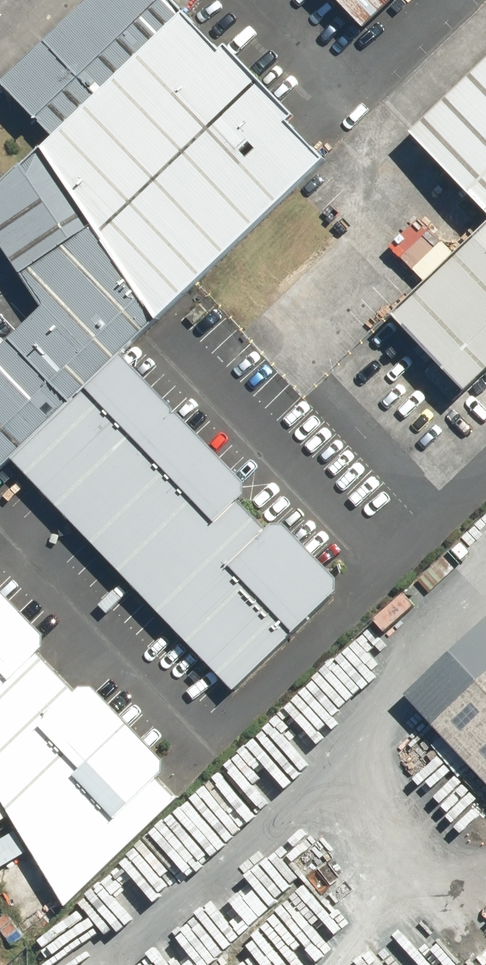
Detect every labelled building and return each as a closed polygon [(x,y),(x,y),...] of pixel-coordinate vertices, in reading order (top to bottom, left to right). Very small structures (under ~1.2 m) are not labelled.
[(154,0),(76,0),(0,74),(0,117),(17,149),(0,165),(0,294),(15,314),(0,328),(0,469),(314,163),(154,0)] [(372,30),(404,0),(344,0),(372,30)] [(395,151),(463,223),(361,318),(430,391),(485,338),(485,64),(395,151)] [(194,436),(122,356),(11,464),(51,504),(91,544),(194,436)] [(194,436),(91,544),(108,561),(172,627),(266,532),(243,506),(243,486),(194,436)] [(286,531),(266,532),(172,627),(190,647),(233,693),(339,598),(338,583),(286,531)] [(12,605),(0,593),(0,615),(12,605)] [(0,615),(0,756),(71,689),(57,673),(42,656),(44,637),(12,605),(0,615)] [(408,720),(485,806),(485,650),(408,720)] [(71,689),(0,756),(0,801),(19,834),(127,725),(92,691),(71,689)] [(162,762),(127,725),(19,834),(65,910),(175,799),(167,790),(161,782),(162,762)]
